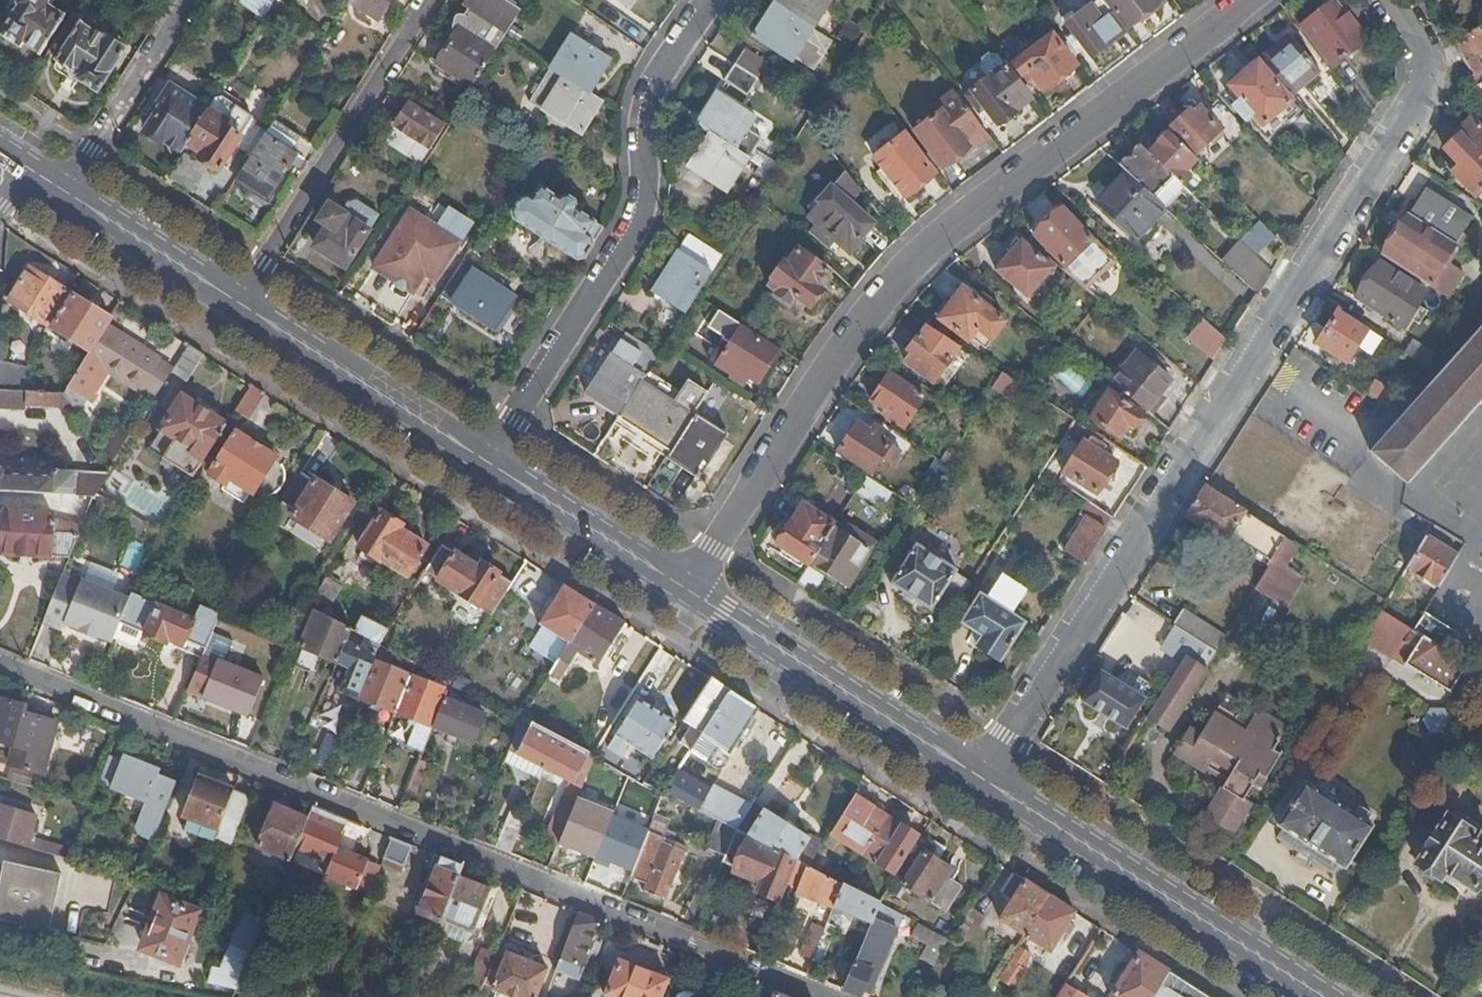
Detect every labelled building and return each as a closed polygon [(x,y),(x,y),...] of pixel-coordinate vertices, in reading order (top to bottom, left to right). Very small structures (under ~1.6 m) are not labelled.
[(48,0),(18,0),(16,4),(17,5),(0,32),(0,34),(20,47),(23,42),(41,54),(65,16),(46,3),(48,0)] [(240,1),(264,21),(269,13),(277,0),(241,0),(240,1)] [(291,7),(282,0),(277,0),(269,13),(274,17),(279,9),(286,14),(291,7)] [(350,2),(379,19),(380,17),(384,18),(390,9),(388,5),(391,0),(351,0),(350,2)] [(473,89),(505,39),(519,16),(496,0),(467,0),(463,6),(469,10),(466,16),(464,15),(462,15),(458,16),(455,19),(454,22),(454,26),(451,24),(450,33),(430,64),(438,69),(439,68),(473,89)] [(519,16),(523,10),(517,7),(518,5),(510,0),(496,0),(519,16)] [(629,9),(635,0),(617,0),(629,9)] [(774,2),(812,28),(830,0),(775,0),(774,2)] [(1103,0),(1099,0),(1078,16),(1067,25),(1091,56),(1113,40),(1114,42),(1124,34),(1123,32),(1126,30),(1103,0)] [(1127,28),(1159,4),(1156,0),(1106,0),(1127,28)] [(1339,0),(1337,0),(1303,25),(1333,65),(1367,39),(1339,0)] [(812,28),(774,2),(752,37),(790,62),(793,57),(813,70),(832,40),(812,28)] [(1067,25),(1078,16),(1074,11),(1063,19),(1067,25)] [(861,28),(848,19),(836,38),(850,47),(861,28)] [(69,21),(58,38),(66,43),(55,61),(79,77),(78,78),(95,90),(100,89),(124,49),(80,21),(77,26),(69,21)] [(1481,103),(1481,68),(1475,56),(1481,52),(1481,32),(1479,27),(1453,42),(1473,74),(1467,79),(1481,103)] [(1076,66),(1053,34),(1013,64),(1022,76),(1029,71),(1043,90),(1076,66)] [(572,35),(550,68),(589,92),(610,60),(572,35)] [(1290,36),(1262,59),(1292,94),(1319,71),(1290,36)] [(746,46),(734,63),(752,75),(756,78),(767,60),(746,46)] [(989,54),(981,59),(980,68),(988,79),(1006,65),(997,54),(989,54)] [(1254,115),(1263,126),(1271,119),(1279,128),(1301,111),(1258,60),(1242,74),(1241,77),(1230,86),(1241,100),(1233,106),(1246,121),(1254,115)] [(752,75),(734,63),(723,80),(745,94),(756,78),(752,75)] [(972,92),(984,108),(998,126),(1000,125),(1004,126),(1015,118),(1015,114),(1016,112),(1015,110),(1031,98),(1006,65),(988,79),(972,92)] [(589,92),(550,68),(530,102),(581,135),(602,102),(589,92)] [(952,87),(940,72),(935,76),(946,92),(952,87)] [(181,151),(187,143),(209,108),(204,105),(198,101),(170,84),(158,103),(162,106),(146,131),(164,142),(165,141),(181,151)] [(717,92),(695,125),(710,135),(734,150),(748,129),(755,118),(717,92)] [(979,113),(984,108),(972,92),(966,96),(979,113)] [(203,93),(198,101),(204,105),(209,97),(203,93)] [(988,134),(960,97),(942,110),(938,104),(926,114),(930,120),(915,132),(943,168),(988,134)] [(431,150),(445,127),(412,106),(397,128),(431,150)] [(235,145),(251,155),(266,132),(254,124),(251,128),(248,126),(247,122),(233,113),(230,114),(227,119),(209,108),(187,143),(204,154),(201,158),(219,170),(235,145)] [(1201,108),(1193,116),(1189,113),(1188,114),(1183,113),(1174,122),(1175,126),(1174,127),(1197,152),(1209,140),(1213,144),(1225,133),(1201,108)] [(1457,132),(1460,135),(1461,134),(1465,138),(1480,124),(1474,117),(1457,132)] [(1271,119),(1263,126),(1259,129),(1267,139),(1279,128),(1271,119)] [(251,155),(236,179),(268,200),(297,154),(292,151),(301,137),(273,120),(266,132),(251,155)] [(1460,135),(1446,149),(1459,165),(1453,171),(1476,196),(1481,191),(1481,126),(1480,124),(1465,138),(1461,134),(1460,135)] [(762,138),(748,129),(734,150),(748,159),(760,167),(767,157),(755,149),(762,138)] [(1158,143),(1149,152),(1174,176),(1182,185),(1191,176),(1187,172),(1191,168),(1198,160),(1169,132),(1167,134),(1163,133),(1157,138),(1158,143)] [(734,150),(710,135),(688,168),(726,193),(748,159),(734,150)] [(936,175),(905,135),(875,158),(905,197),(936,175)] [(1143,147),(1122,167),(1126,171),(1154,197),(1174,176),(1149,152),(1143,147)] [(1192,194),(1205,182),(1191,168),(1187,172),(1191,176),(1182,185),(1184,187),(1192,194)] [(850,203),(861,190),(846,171),(818,202),(819,204),(808,216),(818,226),(831,238),(847,252),(851,252),(863,239),(862,237),(873,224),(850,203)] [(1154,197),(1126,171),(1098,202),(1132,234),(1142,223),(1148,228),(1166,208),(1165,207),(1154,197)] [(1154,197),(1165,207),(1184,187),(1182,185),(1174,176),(1154,197)] [(577,261),(584,260),(593,245),(591,239),(595,241),(603,228),(576,211),(576,210),(574,201),(566,196),(559,198),(558,200),(539,188),(531,200),(527,197),(520,198),(511,212),(513,220),(535,234),(535,235),(554,247),(556,247),(577,261)] [(1481,206),(1472,219),(1426,189),(1383,256),(1448,297),(1475,256),(1481,261),(1481,207),(1481,206)] [(357,223),(359,219),(341,208),(339,212),(329,205),(319,220),(328,226),(314,246),(346,266),(369,231),(357,223)] [(1065,267),(1066,266),(1093,241),(1094,240),(1064,208),(1035,235),(1053,254),(1065,267)] [(459,243),(423,220),(412,236),(399,228),(373,268),(412,293),(424,274),(435,281),(459,243)] [(1268,243),(1273,234),(1259,221),(1253,227),(1248,223),(1236,236),(1241,241),(1256,256),(1268,243)] [(1142,223),(1132,234),(1138,239),(1148,228),(1142,223)] [(818,226),(812,232),(825,244),(831,238),(818,226)] [(1053,254),(1035,235),(1029,241),(1049,258),(1053,254)] [(697,296),(722,257),(688,236),(653,291),(686,313),(697,296)] [(1029,241),(1025,237),(1021,242),(1045,262),(1049,258),(1029,241)] [(1093,241),(1066,266),(1070,270),(1096,244),(1093,241)] [(1221,260),(1247,284),(1264,264),(1256,256),(1241,241),(1221,260)] [(1045,262),(1021,242),(996,272),(1028,297),(1053,268),(1045,262)] [(471,246),(439,297),(495,334),(519,297),(513,293),(522,279),(471,246)] [(829,274),(830,272),(800,248),(788,264),(785,262),(772,278),(773,280),(769,287),(777,293),(774,296),(787,306),(794,296),(808,307),(822,290),(823,290),(833,277),(829,274)] [(1426,292),(1379,262),(1357,296),(1404,327),(1426,292)] [(47,325),(69,291),(32,268),(10,301),(47,325)] [(939,318),(969,342),(978,331),(990,340),(1005,321),(989,308),(977,298),(964,287),(951,303),(940,316),(939,318)] [(977,298),(989,308),(993,302),(982,293),(977,298)] [(107,324),(111,318),(74,295),(53,328),(89,352),(107,324)] [(936,313),(940,316),(951,303),(947,299),(936,313)] [(1368,329),(1339,310),(1318,342),(1346,361),(1357,346),(1368,329)] [(741,328),(718,313),(709,327),(724,336),(723,338),(731,343),(741,328)] [(1228,341),(1203,319),(1189,336),(1212,358),(1228,341)] [(158,357),(107,324),(89,352),(68,386),(86,398),(88,399),(107,369),(138,389),(157,359),(158,357)] [(961,346),(928,325),(920,336),(909,350),(912,353),(909,357),(907,360),(934,382),(951,361),(961,346)] [(777,351),(741,328),(731,343),(717,365),(737,377),(741,371),(757,381),(777,351)] [(1372,355),(1383,338),(1368,329),(1357,346),(1372,355)] [(978,331),(969,342),(981,352),(990,340),(978,331)] [(659,355),(625,333),(620,341),(654,362),(659,355)] [(1445,374),(1373,454),(1405,483),(1406,482),(1451,433),(1481,398),(1481,333),(1445,374)] [(613,337),(605,351),(611,355),(620,342),(613,337)] [(1425,366),(1436,355),(1413,340),(1404,352),(1425,366)] [(654,362),(620,341),(620,342),(611,355),(586,395),(620,416),(642,382),(654,362)] [(205,355),(189,345),(173,370),(171,373),(187,383),(205,355)] [(1121,368),(1109,382),(1135,403),(1146,412),(1158,397),(1171,381),(1137,352),(1123,369),(1121,368)] [(35,361),(0,357),(0,392),(23,393),(35,361)] [(171,373),(173,370),(157,359),(138,389),(154,400),(171,373)] [(924,396),(890,373),(872,400),(883,408),(887,411),(884,415),(903,428),(924,396)] [(1004,374),(995,388),(1015,400),(1023,386),(1004,374)] [(708,393),(688,380),(674,403),(693,416),(694,415),(708,393)] [(620,416),(618,419),(670,452),(693,416),(674,403),(642,382),(620,416)] [(1135,403),(1109,382),(1104,389),(1108,392),(1093,416),(1090,419),(1120,439),(1128,426),(1133,429),(1143,414),(1132,406),(1135,403)] [(1368,394),(1389,407),(1395,396),(1375,383),(1368,394)] [(264,394),(251,385),(236,410),(248,419),(264,394)] [(68,386),(62,395),(75,414),(86,398),(68,386)] [(1108,392),(1104,389),(1093,400),(1086,410),(1093,416),(1108,392)] [(23,393),(0,392),(0,406),(19,406),(56,409),(57,395),(23,393)] [(1164,401),(1158,397),(1146,412),(1151,416),(1164,401)] [(193,477),(226,425),(183,398),(150,449),(193,477)] [(670,452),(667,457),(698,478),(726,435),(694,415),(693,416),(670,452)] [(117,422),(101,446),(114,463),(133,433),(117,422)] [(839,452),(871,473),(881,458),(891,465),(900,451),(881,438),(884,433),(878,429),(875,434),(858,423),(839,452)] [(276,457),(236,432),(213,468),(213,469),(211,473),(211,476),(223,484),(226,483),(229,479),(253,494),(276,457)] [(1096,449),(1099,444),(1091,439),(1088,444),(1084,442),(1064,473),(1097,495),(1117,463),(1096,449)] [(0,466),(0,490),(33,491),(61,493),(76,494),(78,470),(0,466)] [(314,482),(300,473),(283,500),(296,508),(291,517),(328,541),(353,503),(316,479),(314,482)] [(866,475),(855,492),(881,509),(892,492),(866,475)] [(84,482),(80,494),(93,495),(95,493),(101,483),(90,480),(84,482)] [(1285,539),(1205,489),(1186,518),(1226,544),(1228,541),(1230,537),(1271,562),(1285,539)] [(61,493),(33,491),(33,506),(61,507),(61,504),(61,493)] [(80,494),(76,494),(61,493),(61,504),(89,506),(93,495),(80,494)] [(810,564),(832,528),(834,525),(804,505),(790,527),(786,528),(779,537),(780,541),(778,544),(810,564)] [(1066,551),(1085,563),(1114,518),(1096,507),(1089,518),(1088,517),(1066,551)] [(3,553),(69,557),(81,526),(54,518),(53,514),(6,512),(3,553)] [(400,530),(403,526),(381,512),(359,548),(380,562),(381,560),(408,577),(427,548),(400,530)] [(843,535),(832,528),(810,564),(844,587),(873,543),(848,526),(843,535)] [(1440,586),(1459,556),(1427,536),(1409,567),(1440,586)] [(1230,537),(1228,541),(1268,567),(1271,562),(1230,537)] [(1297,546),(1285,539),(1271,562),(1268,567),(1254,589),(1283,607),(1299,580),(1283,570),(1297,546)] [(933,607),(949,617),(971,582),(956,572),(957,570),(917,544),(891,584),(931,610),(933,607)] [(479,568),(443,545),(426,572),(462,594),(461,596),(492,616),(508,590),(513,582),(483,563),(479,568)] [(558,581),(527,561),(513,582),(508,590),(527,602),(532,595),(543,603),(558,581)] [(62,575),(43,622),(62,630),(65,623),(78,628),(77,631),(97,639),(98,636),(114,643),(122,622),(131,600),(82,581),(81,582),(62,575)] [(1024,592),(1003,578),(988,601),(981,597),(964,623),(984,636),(978,647),(1000,661),(1025,625),(1010,614),(1024,592)] [(341,589),(325,579),(307,607),(316,612),(324,616),(341,589)] [(595,604),(565,585),(540,624),(566,641),(563,646),(567,649),(595,604)] [(195,619),(134,592),(131,600),(122,622),(147,633),(146,635),(201,659),(202,656),(218,618),(220,614),(201,606),(195,619)] [(595,604),(567,649),(564,652),(551,673),(548,679),(554,682),(557,678),(560,680),(578,652),(599,666),(625,624),(595,604)] [(1184,610),(1175,624),(1181,628),(1217,651),(1226,637),(1184,610)] [(1382,611),(1365,639),(1395,658),(1405,642),(1415,648),(1405,664),(1451,693),(1460,678),(1470,685),(1464,695),(1470,699),(1481,679),(1481,673),(1478,671),(1456,657),(1414,631),(1382,611)] [(350,630),(324,616),(316,612),(301,648),(336,662),(345,642),(350,630)] [(1466,639),(1425,613),(1414,631),(1456,657),(1466,639)] [(362,618),(354,631),(380,645),(389,631),(362,618)] [(1217,651),(1181,628),(1170,646),(1186,656),(1186,655),(1206,668),(1217,651)] [(345,642),(336,662),(352,669),(342,692),(358,698),(359,696),(374,661),(376,655),(345,642)] [(551,673),(564,652),(550,643),(536,664),(551,673)] [(1186,656),(1147,718),(1168,731),(1208,669),(1206,668),(1186,655),(1186,656)] [(202,656),(201,659),(187,692),(250,717),(264,681),(202,656)] [(452,682),(459,670),(440,660),(433,672),(442,677),(452,682)] [(381,705),(396,712),(411,676),(397,670),(399,666),(390,662),(388,667),(374,661),(359,696),(381,705)] [(411,676),(396,712),(417,720),(407,746),(422,754),(433,727),(449,691),(438,687),(442,677),(433,672),(425,669),(420,680),(411,676)] [(1126,730),(1145,700),(1102,671),(1083,702),(1126,730)] [(730,691),(712,679),(685,722),(693,727),(686,738),(696,745),(730,691)] [(470,700),(449,689),(449,691),(433,727),(474,743),(485,716),(466,708),(470,700)] [(758,709),(730,691),(696,745),(692,750),(710,761),(720,745),(730,752),(741,736),(746,728),(758,709)] [(201,703),(188,697),(184,708),(197,714),(201,703)] [(615,736),(629,744),(653,759),(676,721),(640,698),(615,736)] [(27,707),(0,699),(0,743),(16,748),(25,714),(27,707)] [(381,705),(377,716),(392,722),(396,712),(381,705)] [(1246,732),(1251,723),(1221,705),(1216,713),(1246,732)] [(40,719),(42,712),(27,707),(25,714),(40,719)] [(1272,720),(1273,718),(1260,710),(1251,723),(1246,732),(1216,713),(1203,733),(1193,726),(1178,751),(1208,769),(1209,768),(1210,766),(1231,779),(1230,781),(1207,817),(1233,834),(1252,804),(1244,800),(1255,783),(1262,787),(1284,752),(1277,747),(1288,729),(1272,720)] [(16,748),(11,767),(41,776),(56,723),(40,719),(25,714),(16,748)] [(1289,727),(1273,718),(1272,720),(1288,729),(1289,727)] [(559,737),(523,719),(509,752),(545,770),(559,737)] [(594,756),(608,735),(596,727),(582,750),(594,756)] [(750,731),(746,728),(741,736),(745,738),(749,738),(751,734),(750,731)] [(262,738),(255,735),(251,745),(258,748),(262,738)] [(626,749),(629,744),(615,736),(608,749),(623,758),(628,750),(626,749)] [(559,737),(545,770),(570,782),(581,788),(594,756),(582,750),(559,737)] [(509,752),(505,764),(540,782),(545,770),(509,752)] [(141,820),(160,828),(177,784),(159,777),(160,771),(124,757),(112,786),(148,801),(141,820)] [(1209,768),(1230,781),(1231,779),(1210,766),(1209,768)] [(678,771),(665,792),(720,821),(737,830),(753,804),(716,783),(711,790),(678,771)] [(184,816),(219,830),(225,816),(234,791),(200,777),(184,816)] [(570,782),(553,820),(566,825),(581,788),(570,782)] [(665,792),(647,783),(635,813),(653,820),(665,792)] [(1354,814),(1306,783),(1279,826),(1345,869),(1373,827),(1368,823),(1372,816),(1372,814),(1362,807),(1359,808),(1354,814)] [(250,798),(234,791),(225,816),(240,822),(250,798)] [(864,855),(885,822),(871,813),(874,808),(858,798),(834,835),(864,855)] [(810,838),(754,802),(753,804),(737,830),(750,836),(796,860),(810,838)] [(50,854),(52,845),(34,839),(33,843),(28,841),(31,832),(36,816),(0,805),(0,839),(50,854)] [(297,847),(309,819),(276,806),(258,846),(276,854),(270,868),(285,875),(297,847)] [(297,847),(331,862),(338,845),(349,820),(314,806),(309,819),(297,847)] [(885,822),(888,817),(874,808),(871,813),(885,822)] [(1448,817),(1418,864),(1442,879),(1447,873),(1474,891),(1481,879),(1481,837),(1480,840),(1478,839),(1476,841),(1470,837),(1472,833),(1470,832),(1473,828),(1472,822),(1458,813),(1452,814),(1450,818),(1448,817)] [(510,815),(496,848),(511,854),(524,821),(510,815)] [(232,845),(240,822),(225,816),(219,830),(216,839),(232,845)] [(903,826),(888,817),(885,822),(900,831),(903,826)] [(543,842),(557,848),(566,825),(553,820),(543,842)] [(720,821),(707,848),(727,856),(737,830),(720,821)] [(900,831),(885,822),(864,855),(894,874),(919,836),(903,826),(900,831)] [(727,856),(724,863),(736,869),(750,836),(737,830),(727,856)] [(36,833),(31,832),(28,841),(33,843),(34,839),(36,833)] [(675,843),(649,832),(630,879),(646,885),(644,892),(665,901),(685,852),(674,847),(675,843)] [(779,900),(796,860),(750,836),(736,869),(736,870),(737,873),(763,884),(759,892),(779,900)] [(393,838),(385,859),(405,867),(414,846),(393,838)] [(823,845),(810,838),(796,860),(809,866),(823,845)] [(73,852),(52,845),(50,854),(70,860),(73,852)] [(325,876),(358,889),(370,858),(338,845),(331,862),(325,876)] [(905,885),(948,912),(963,888),(962,885),(948,876),(951,870),(925,854),(905,885)] [(463,867),(435,855),(430,868),(432,869),(438,871),(420,914),(435,920),(433,925),(439,927),(442,920),(459,877),(463,867)] [(358,889),(372,894),(383,863),(370,858),(358,889)] [(0,884),(0,922),(50,932),(63,874),(19,865),(17,873),(10,879),(2,877),(0,884)] [(846,884),(809,866),(798,892),(836,907),(846,884)] [(438,871),(432,869),(414,911),(420,914),(438,871)] [(1051,896),(1017,875),(1009,886),(1019,892),(1001,920),(1025,935),(1051,896)] [(851,876),(846,884),(861,892),(866,884),(851,876)] [(491,890),(459,877),(442,920),(453,924),(471,932),(474,933),(491,890)] [(861,892),(846,884),(836,907),(873,923),(874,919),(882,902),(861,892)] [(900,912),(906,901),(888,892),(882,902),(900,912)] [(1051,896),(1025,935),(1051,952),(1076,913),(1051,896)] [(177,962),(198,913),(164,899),(157,915),(146,910),(139,928),(150,933),(143,948),(177,962)] [(249,914),(267,919),(269,915),(272,906),(254,901),(249,914)] [(900,912),(882,902),(874,919),(896,929),(903,914),(900,912)] [(703,910),(692,905),(686,921),(697,926),(703,910)] [(272,906),(269,915),(275,918),(279,909),(272,906)] [(986,917),(972,908),(956,933),(969,942),(986,917)] [(211,984),(238,990),(267,919),(249,914),(247,913),(223,969),(215,967),(211,984)] [(602,923),(579,914),(556,972),(579,982),(591,952),(595,942),(602,923)] [(841,918),(833,914),(827,929),(815,958),(814,960),(822,964),(841,918)] [(896,929),(874,919),(873,923),(844,989),(862,996),(863,993),(869,995),(896,929)] [(442,920),(439,927),(437,932),(448,936),(453,924),(442,920)] [(952,940),(916,921),(908,934),(929,946),(924,956),(937,963),(952,940)] [(801,952),(815,958),(827,929),(813,923),(801,952)] [(453,924),(448,936),(466,943),(471,932),(453,924)] [(429,953),(439,957),(448,936),(437,932),(429,953)] [(598,955),(602,944),(595,942),(591,952),(598,955)] [(1038,956),(1020,944),(1010,959),(1028,971),(1038,956)] [(484,987),(496,956),(483,951),(471,982),(484,987)] [(674,952),(671,960),(680,964),(683,956),(674,952)] [(429,953),(426,959),(437,963),(439,957),(429,953)] [(510,996),(537,996),(548,970),(507,953),(492,990),(510,996)] [(1140,953),(1112,996),(1153,996),(1169,972),(1140,953)] [(1028,971),(1010,959),(998,979),(1015,990),(1028,971)] [(668,981),(619,960),(604,996),(607,996),(662,996),(668,981)] [(1153,996),(1208,996),(1169,972),(1153,996)] [(1066,985),(1058,996),(1084,996),(1066,985)]
